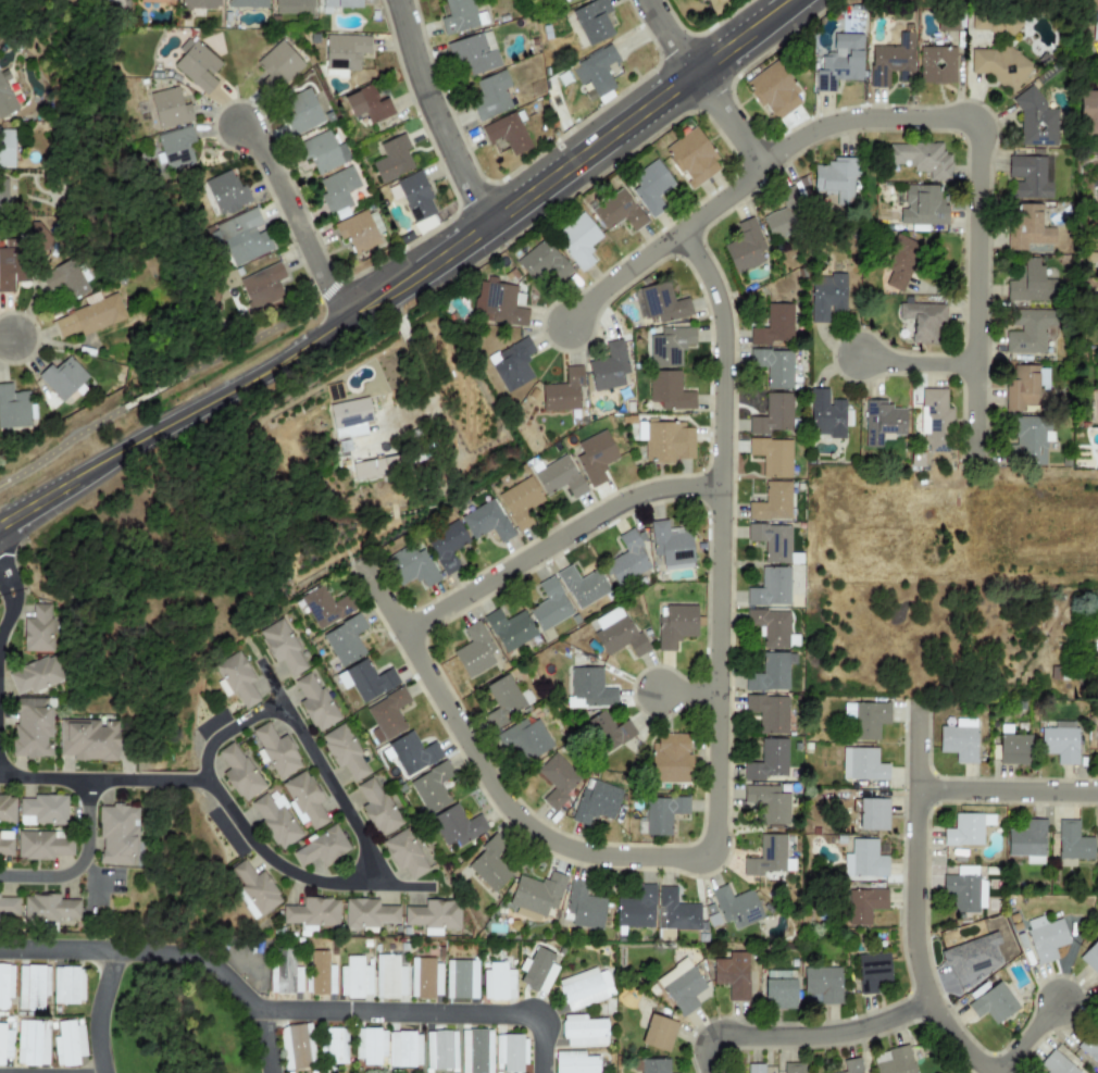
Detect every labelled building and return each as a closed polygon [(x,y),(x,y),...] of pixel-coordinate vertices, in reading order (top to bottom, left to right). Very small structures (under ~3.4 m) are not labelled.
[(179,9),(215,10),(215,0),(180,0),(179,9)] [(266,0),(226,0),(226,8),(266,9),(266,0)] [(360,0),(321,0),(321,14),(330,14),(330,8),(360,9),(360,0)] [(448,16),(439,20),(444,36),(478,26),(471,0),(442,0),(448,16)] [(603,14),(610,12),(605,0),(596,0),(571,11),(586,47),(612,36),(603,14)] [(971,32),(1020,33),(1020,14),(972,13),(971,32)] [(446,43),(451,61),(463,57),(469,76),(500,66),(492,45),(487,47),(483,33),(446,43)] [(871,46),(870,87),(888,88),(888,72),(898,72),(898,82),(913,82),(913,33),(899,33),(899,47),(871,46)] [(861,80),(862,35),(833,34),(833,54),(820,53),(820,70),(815,70),(815,92),(834,92),(834,80),(861,80)] [(370,36),(325,35),(324,70),(359,71),(359,54),(369,54),(370,36)] [(172,65),(204,96),(216,83),(210,76),(220,65),(189,37),(177,49),(183,54),(172,65)] [(254,63),(266,76),(264,78),(276,91),(304,65),(279,39),(254,63)] [(615,88),(604,67),(617,61),(609,45),(569,66),(579,86),(587,82),(596,98),(615,88)] [(919,84),(954,84),(956,49),(919,48),(919,84)] [(971,49),(970,80),(1023,82),(1024,49),(971,49)] [(745,83),(774,123),(800,103),(795,96),(799,92),(775,61),(745,83)] [(474,80),(479,97),(470,101),(476,121),(511,110),(504,89),(510,87),(504,71),(474,80)] [(17,109),(0,75),(0,118),(17,109)] [(1078,134),(1097,134),(1097,84),(1097,91),(1078,91),(1078,134)] [(386,98),(378,102),(371,85),(341,98),(352,121),(364,114),(370,125),(394,114),(386,98)] [(149,93),(158,129),(192,121),(188,103),(182,105),(177,87),(149,93)] [(323,124),(310,88),(279,99),(292,135),(323,124)] [(1057,146),(1057,109),(1043,110),(1041,91),(1018,91),(1020,147),(1057,146)] [(487,144),(502,137),(510,157),(529,149),(514,112),(479,127),(487,144)] [(155,136),(165,171),(194,163),(188,144),(195,141),(190,126),(155,136)] [(696,126),(663,149),(690,189),(719,171),(712,161),(716,159),(696,126)] [(14,129),(0,129),(0,167),(13,167),(14,129)] [(350,160),(342,142),(335,146),(327,129),(296,145),(302,160),(309,158),(316,176),(350,160)] [(379,184),(413,170),(407,152),(410,150),(403,134),(378,145),(384,158),(371,163),(379,184)] [(950,182),(950,154),(941,154),(941,144),(887,144),(887,164),(912,165),(912,172),(928,172),(928,182),(950,182)] [(1051,199),(1051,182),(1044,182),(1045,157),(1008,155),(1007,179),(1012,179),(1011,198),(1051,199)] [(857,158),(829,158),(829,166),(812,166),(812,194),(836,194),(836,207),(857,207),(857,158)] [(674,185),(654,160),(629,178),(636,187),(631,191),(651,219),(666,208),(658,197),(674,185)] [(326,213),(334,211),(337,219),(345,215),(342,210),(352,205),(346,192),(360,187),(350,166),(317,180),(323,194),(319,196),(326,213)] [(251,203),(244,185),(237,187),(230,170),(203,182),(219,216),(251,203)] [(395,183),(412,223),(437,212),(419,172),(395,183)] [(899,225),(947,225),(947,207),(938,207),(938,185),(904,185),(904,209),(899,209),(899,225)] [(646,222),(621,188),(590,210),(604,230),(622,217),(633,232),(646,222)] [(761,217),(771,241),(806,226),(789,188),(777,194),(784,208),(761,217)] [(1006,251),(1027,251),(1027,246),(1065,246),(1065,230),(1041,229),(1041,204),(1015,204),(1015,215),(1006,215),(1006,251)] [(233,267),(273,249),(263,227),(254,208),(214,225),(233,267)] [(353,254),(380,241),(364,209),(332,225),(339,240),(345,237),(353,254)] [(552,233),(578,272),(595,261),(586,248),(600,238),(584,213),(552,233)] [(733,273),(769,261),(754,217),(735,224),(739,239),(723,245),(733,273)] [(885,286),(903,292),(919,242),(895,235),(884,269),(889,271),(885,286)] [(13,292),(12,282),(23,282),(22,238),(3,239),(3,248),(0,248),(0,292),(13,292)] [(548,270),(559,283),(571,272),(544,238),(515,262),(532,283),(548,270)] [(49,291),(61,284),(71,301),(89,290),(71,259),(40,276),(49,291)] [(1055,301),(1053,279),(1041,279),(1041,259),(1015,259),(1016,280),(1006,282),(1007,301),(1055,301)] [(238,279),(252,312),(290,295),(276,262),(238,279)] [(846,276),(811,275),(810,323),(828,323),(828,313),(845,313),(846,276)] [(526,326),(527,310),(514,308),(516,286),(477,282),(474,312),(483,313),(482,322),(526,326)] [(688,298),(672,301),(667,283),(633,289),(639,321),(657,316),(658,323),(691,315),(688,298)] [(52,320),(60,338),(79,330),(80,336),(126,320),(116,294),(100,299),(98,291),(82,298),(85,308),(52,320)] [(943,304),(904,303),(904,302),(898,302),(898,320),(911,320),(911,344),(943,344),(943,304)] [(749,328),(749,345),(791,346),(794,304),(768,303),(766,328),(749,328)] [(1005,353),(1045,353),(1045,328),(1051,328),(1051,311),(1011,310),(1011,325),(1020,326),(1020,332),(1006,332),(1005,353)] [(649,366),(681,366),(681,349),(695,349),(694,327),(659,328),(660,336),(648,336),(649,366)] [(504,392),(534,377),(523,358),(534,352),(526,336),(486,358),(504,392)] [(624,386),(622,375),(628,373),(622,338),(603,342),(607,358),(587,362),(594,391),(624,386)] [(766,367),(765,388),(791,388),(793,351),(749,350),(749,366),(766,367)] [(52,370),(48,365),(37,376),(61,402),(87,377),(67,357),(52,370)] [(1036,365),(1012,365),(1012,385),(1006,385),(1006,412),(1024,412),(1024,407),(1051,407),(1051,390),(1036,390),(1036,365)] [(541,411),(579,410),(578,387),(583,387),(582,366),(564,366),(564,384),(540,385),(541,411)] [(648,401),(660,402),(660,409),(694,410),(695,392),(679,392),(679,371),(649,371),(648,401)] [(29,427),(27,391),(11,392),(11,384),(0,384),(0,428),(29,427)] [(845,438),(845,400),(828,400),(828,388),(810,389),(810,433),(827,433),(827,439),(845,438)] [(946,389),(921,389),(920,445),(927,445),(927,452),(948,452),(948,408),(946,408),(946,389)] [(791,394),(765,392),(764,417),(748,417),(748,434),(768,434),(768,431),(790,431),(791,394)] [(328,406),(335,440),(366,434),(364,422),(372,420),(367,397),(328,406)] [(906,409),(888,409),(888,400),(864,400),(863,447),(881,448),(882,438),(904,438),(906,409)] [(1045,464),(1045,441),(1051,441),(1051,417),(1014,419),(1014,446),(1007,446),(1007,464),(1045,464)] [(693,459),(694,428),(684,428),(684,423),(637,422),(636,440),(645,440),(644,462),(673,463),(673,459),(693,459)] [(575,457),(589,488),(606,482),(600,469),(619,460),(606,431),(576,444),(581,454),(575,457)] [(791,439),(748,439),(747,456),(762,456),(761,476),(790,477),(791,439)] [(545,496),(564,486),(572,499),(586,491),(566,454),(533,473),(545,496)] [(384,459),(352,462),(353,479),(385,476),(384,459)] [(497,494),(516,532),(533,523),(526,510),(542,501),(531,476),(497,494)] [(747,520),(789,520),(790,483),(764,482),(764,502),(747,502),(747,520)] [(460,517),(473,540),(490,529),(499,544),(514,535),(491,498),(460,517)] [(450,552),(469,542),(457,521),(424,538),(444,576),(459,569),(450,552)] [(652,557),(661,557),(662,570),(693,567),(690,533),(667,534),(666,521),(651,522),(652,557)] [(764,541),(763,563),(789,563),(790,525),(747,524),(747,541),(764,541)] [(616,536),(625,552),(604,563),(616,586),(651,567),(631,529),(616,536)] [(424,587),(438,581),(422,547),(414,551),(411,545),(383,558),(398,588),(419,577),(424,587)] [(557,572),(576,610),(610,592),(598,569),(577,579),(571,565),(557,572)] [(746,588),(746,606),(788,606),(789,567),(761,567),(760,588),(746,588)] [(527,610),(540,633),(573,613),(551,576),(537,585),(546,599),(527,610)] [(316,631),(353,611),(346,595),(332,602),(322,585),(299,597),(316,631)] [(22,651),(50,652),(51,604),(32,603),(32,619),(23,617),(22,651)] [(592,634),(606,657),(626,645),(634,658),(647,651),(621,604),(592,620),(599,629),(592,634)] [(675,651),(674,638),(696,638),(696,606),(664,606),(664,615),(657,615),(658,651),(675,651)] [(502,653),(537,636),(523,610),(503,621),(497,609),(483,616),(502,653)] [(762,649),(788,648),(787,610),(746,611),(746,626),(757,626),(758,636),(762,636),(762,649)] [(339,669),(365,653),(354,635),(365,628),(358,614),(321,635),(339,669)] [(308,667),(280,619),(257,632),(275,663),(280,660),(290,677),(308,667)] [(466,679),(494,664),(489,654),(495,651),(478,621),(462,628),(470,642),(451,652),(466,679)] [(224,697),(235,691),(242,708),(264,697),(241,650),(212,664),(220,681),(216,682),(224,697)] [(787,653),(761,652),(761,674),(745,674),(745,690),(787,691),(787,653)] [(14,695),(28,690),(29,693),(62,683),(54,656),(7,671),(14,695)] [(399,682),(389,666),(374,675),(364,660),(335,677),(344,691),(352,686),(362,703),(399,682)] [(566,707),(616,706),(616,688),(601,688),(600,667),(570,667),(571,698),(565,698),(566,707)] [(294,682),(303,699),(299,702),(315,733),(339,720),(313,671),(294,682)] [(484,687),(496,709),(483,716),(489,728),(534,704),(526,689),(519,694),(508,674),(484,687)] [(375,731),(371,733),(378,745),(408,728),(396,708),(408,700),(400,687),(363,709),(375,731)] [(759,713),(758,734),(787,735),(788,697),(745,696),(745,712),(759,713)] [(51,699),(13,698),(12,758),(51,758),(51,699)] [(843,703),(844,726),(850,726),(850,740),(878,740),(877,724),(889,724),(888,703),(843,703)] [(581,724),(602,757),(636,734),(626,720),(614,727),(602,710),(581,724)] [(553,747),(539,719),(527,724),(525,720),(494,735),(499,746),(511,740),(523,762),(553,747)] [(939,727),(938,752),(954,753),(954,763),(975,764),(976,720),(954,719),(954,727),(939,727)] [(117,761),(117,721),(59,721),(59,757),(72,756),(72,761),(117,761)] [(251,731),(261,748),(254,751),(261,763),(266,761),(277,779),(302,766),(285,735),(276,739),(266,722),(251,731)] [(1056,764),(1076,765),(1077,722),(1053,722),(1053,728),(1039,728),(1039,754),(1057,754),(1056,764)] [(319,737),(336,769),(344,764),(352,782),(369,773),(359,754),(360,754),(344,723),(319,737)] [(387,745),(404,777),(442,757),(434,740),(419,749),(410,733),(387,745)] [(651,743),(650,783),(690,784),(690,754),(687,754),(688,734),(657,734),(657,744),(651,743)] [(998,764),(1030,765),(1030,735),(999,735),(998,764)] [(787,739),(761,738),(760,763),(744,763),(743,781),(786,781),(787,739)] [(227,769),(222,773),(241,802),(264,788),(234,740),(216,751),(227,769)] [(877,749),(843,748),(841,779),(887,781),(887,763),(876,763),(877,749)] [(541,800),(552,811),(583,778),(554,751),(535,772),(553,788),(541,800)] [(426,815),(450,802),(439,783),(453,775),(446,761),(408,782),(426,815)] [(279,785),(289,802),(288,803),(300,825),(309,821),(313,829),(328,821),(317,801),(321,800),(303,771),(279,785)] [(400,825),(374,776),(355,786),(365,804),(361,806),(377,837),(400,825)] [(571,822),(589,827),(594,814),(613,821),(622,790),(585,778),(571,822)] [(754,825),(787,825),(788,794),(777,794),(778,786),(744,786),(743,803),(754,803),(754,825)] [(14,823),(14,795),(0,795),(0,823),(14,823)] [(249,803),(277,851),(302,836),(279,795),(269,801),(264,795),(249,803)] [(18,824),(66,825),(66,797),(18,796),(18,824)] [(671,836),(671,815),(687,815),(687,798),(645,797),(645,836),(671,836)] [(888,799),(859,799),(858,831),(887,831),(888,799)] [(458,847),(487,829),(478,814),(465,822),(456,803),(428,819),(444,847),(454,841),(458,847)] [(138,806),(99,806),(99,865),(138,865),(138,806)] [(982,814),(953,813),(953,829),(943,829),(943,846),(982,846),(982,814)] [(1025,864),(1044,864),(1045,820),(1024,820),(1024,832),(1007,831),(1007,856),(1025,857),(1025,864)] [(1058,859),(1093,859),(1093,838),(1077,837),(1077,821),(1058,821),(1058,859)] [(321,866),(350,851),(336,825),(290,850),(300,868),(316,858),(321,866)] [(382,840),(396,871),(404,866),(410,879),(433,869),(422,844),(419,845),(410,827),(382,840)] [(11,831),(0,831),(0,858),(12,858),(11,831)] [(72,856),(72,832),(16,832),(16,859),(52,860),(52,856),(72,856)] [(786,835),(759,835),(759,859),(743,858),(741,875),(763,876),(764,871),(793,872),(793,859),(785,859),(786,835)] [(877,839),(851,839),(851,853),(844,853),(844,876),(886,876),(887,856),(877,856),(877,839)] [(464,864),(491,894),(516,870),(489,840),(464,864)] [(508,906),(515,908),(513,915),(541,923),(546,907),(556,910),(565,876),(547,871),(544,883),(516,875),(508,906)] [(984,912),(985,876),(941,875),(941,895),(951,895),(951,912),(984,912)] [(601,929),(604,899),(586,897),(587,882),(569,879),(563,920),(571,921),(571,925),(601,929)] [(653,927),(654,885),(636,884),(636,898),(615,898),(615,927),(653,927)] [(752,889),(732,897),(726,884),(710,890),(714,903),(703,907),(711,927),(731,921),(734,929),(763,919),(752,889)] [(675,887),(658,887),(657,929),(699,931),(699,904),(675,903),(675,887)] [(847,890),(848,925),(870,925),(870,910),(886,909),(886,889),(847,890)] [(0,895),(0,921),(17,921),(17,895),(0,895)] [(79,900),(59,899),(59,896),(23,895),(23,922),(78,924),(79,900)] [(282,906),(282,923),(299,923),(299,935),(315,936),(315,926),(338,926),(338,899),(302,898),(302,906),(282,906)] [(345,899),(344,931),(376,932),(376,924),(398,924),(398,907),(377,906),(378,900),(345,899)] [(424,907),(403,907),(403,925),(423,925),(423,935),(440,936),(441,928),(460,928),(460,900),(424,900),(424,907)] [(1036,965),(1057,960),(1053,948),(1069,944),(1061,919),(1045,923),(1043,915),(1024,922),(1036,965)] [(1077,958),(1097,977),(1097,937),(1077,958)] [(554,955),(535,946),(528,961),(523,958),(517,970),(523,972),(517,984),(544,996),(557,968),(550,964),(554,955)] [(270,994),(301,994),(301,968),(294,968),(294,949),(270,950),(270,994)] [(728,1000),(749,1000),(749,952),(728,952),(728,959),(712,959),(712,985),(728,985),(728,1000)] [(889,981),(889,953),(858,955),(858,995),(878,994),(878,981),(889,981)] [(405,968),(398,968),(398,956),(375,955),(374,998),(404,999),(405,968)] [(339,997),(371,997),(371,966),(362,966),(362,957),(345,957),(345,966),(339,966),(339,997)] [(441,960),(410,959),(410,998),(440,998),(441,960)] [(698,1006),(693,996),(704,988),(686,959),(656,978),(681,1018),(698,1006)] [(476,998),(477,960),(445,960),(445,998),(476,998)] [(506,962),(488,962),(488,970),(482,970),(483,1000),(514,999),(514,970),(507,971),(506,962)] [(8,1009),(8,998),(12,998),(13,965),(0,965),(0,1008),(8,1009)] [(48,996),(49,966),(17,966),(17,1010),(42,1010),(42,996),(48,996)] [(53,968),(52,1003),(82,1003),(83,968),(53,968)] [(614,996),(606,971),(597,974),(595,968),(557,981),(566,1011),(614,996)] [(840,968),(802,968),(803,1003),(840,1003),(840,968)] [(796,1009),(795,971),(764,971),(764,1009),(796,1009)] [(994,1025),(1018,1009),(998,982),(965,1005),(975,1019),(985,1012),(994,1025)] [(607,1046),(606,1019),(585,1020),(585,1014),(562,1015),(563,1048),(607,1046)] [(670,1051),(676,1021),(647,1014),(641,1046),(670,1051)] [(48,1065),(49,1022),(17,1021),(16,1064),(48,1065)] [(83,1026),(74,1026),(73,1021),(57,1022),(58,1037),(52,1037),(55,1068),(78,1064),(77,1057),(86,1056),(83,1026)] [(3,1059),(11,1059),(12,1032),(3,1032),(4,1024),(0,1024),(0,1064),(3,1064),(3,1059)] [(282,1070),(312,1069),(311,1025),(279,1025),(282,1070)] [(1097,1067),(1097,1025),(1077,1050),(1097,1067)] [(347,1063),(346,1028),(320,1028),(321,1064),(347,1063)] [(354,1028),(353,1059),(362,1059),(362,1064),(379,1064),(379,1057),(385,1057),(386,1028),(354,1028)] [(461,1072),(491,1072),(491,1030),(460,1031),(461,1072)] [(388,1068),(421,1068),(421,1032),(388,1032),(388,1068)] [(456,1032),(425,1032),(425,1071),(456,1070),(456,1032)] [(524,1035),(496,1035),(496,1072),(525,1072),(524,1035)] [(908,1045),(872,1053),(876,1072),(914,1072),(908,1045)] [(1051,1050),(1039,1065),(1047,1071),(1045,1072),(1081,1072),(1051,1050)] [(556,1072),(598,1072),(598,1056),(584,1057),(584,1051),(556,1052),(556,1072)] [(859,1058),(843,1061),(845,1072),(837,1072),(862,1072),(859,1058)] [(634,1060),(634,1072),(640,1072),(669,1072),(669,1060),(634,1060)] [(783,1063),(783,1072),(803,1072),(803,1063),(783,1063)] [(762,1064),(747,1064),(747,1072),(762,1072),(762,1064)]
